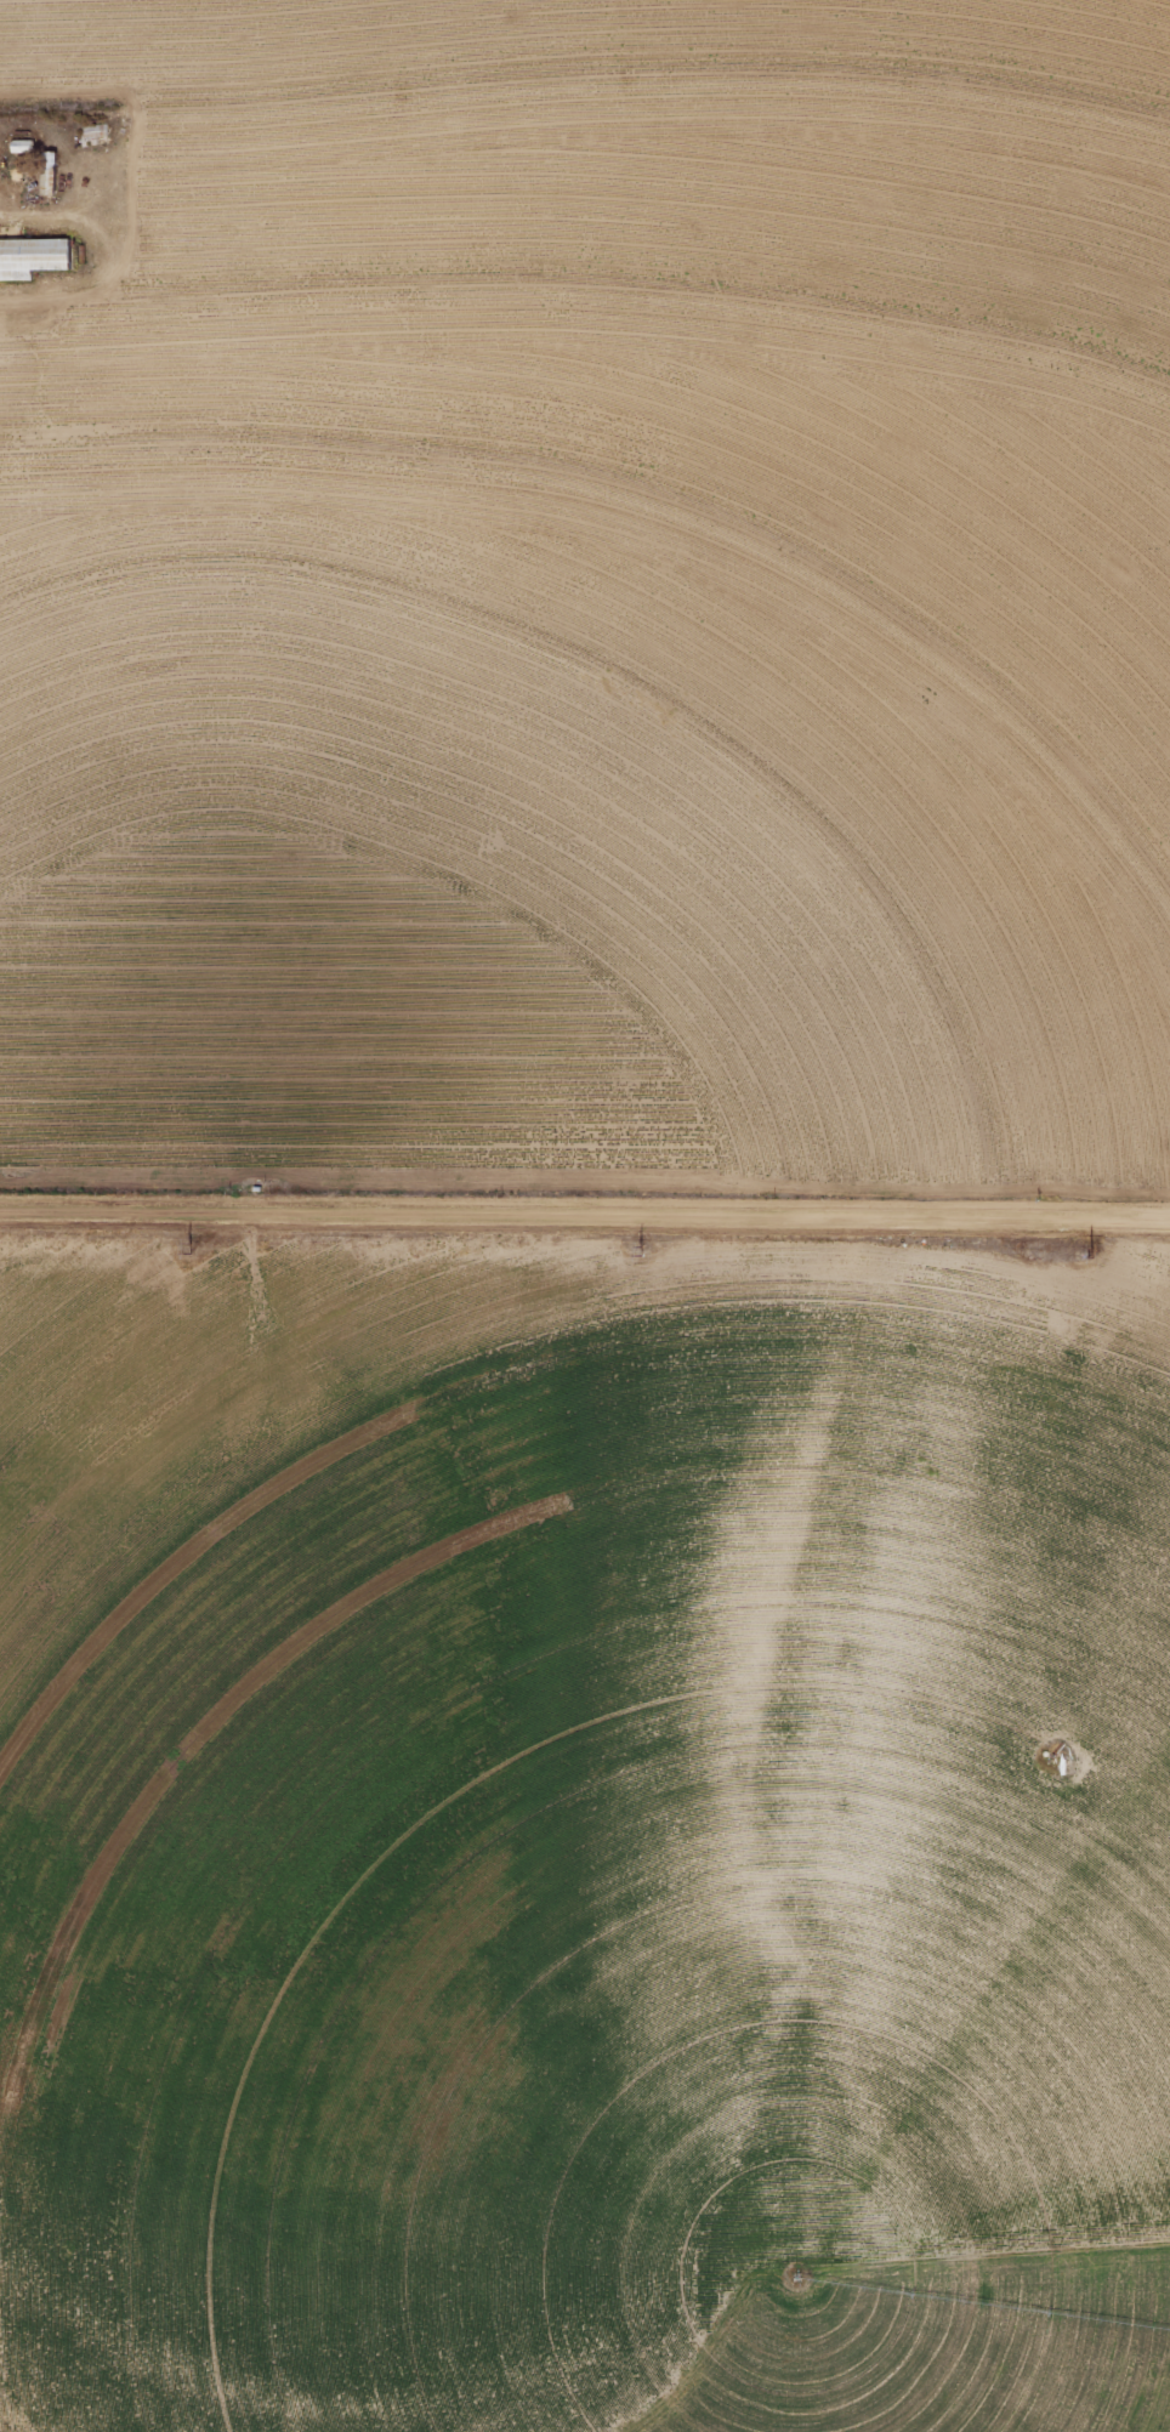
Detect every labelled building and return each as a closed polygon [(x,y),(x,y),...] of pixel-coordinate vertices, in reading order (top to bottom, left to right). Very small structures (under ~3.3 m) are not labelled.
[(73,243),(52,247),(52,249),(46,251),(46,244),(36,246),(36,245),(28,247),(29,253),(16,255),(15,250),(0,253),(0,262),(4,284),(35,279),(34,275),(78,268),(73,243)]
